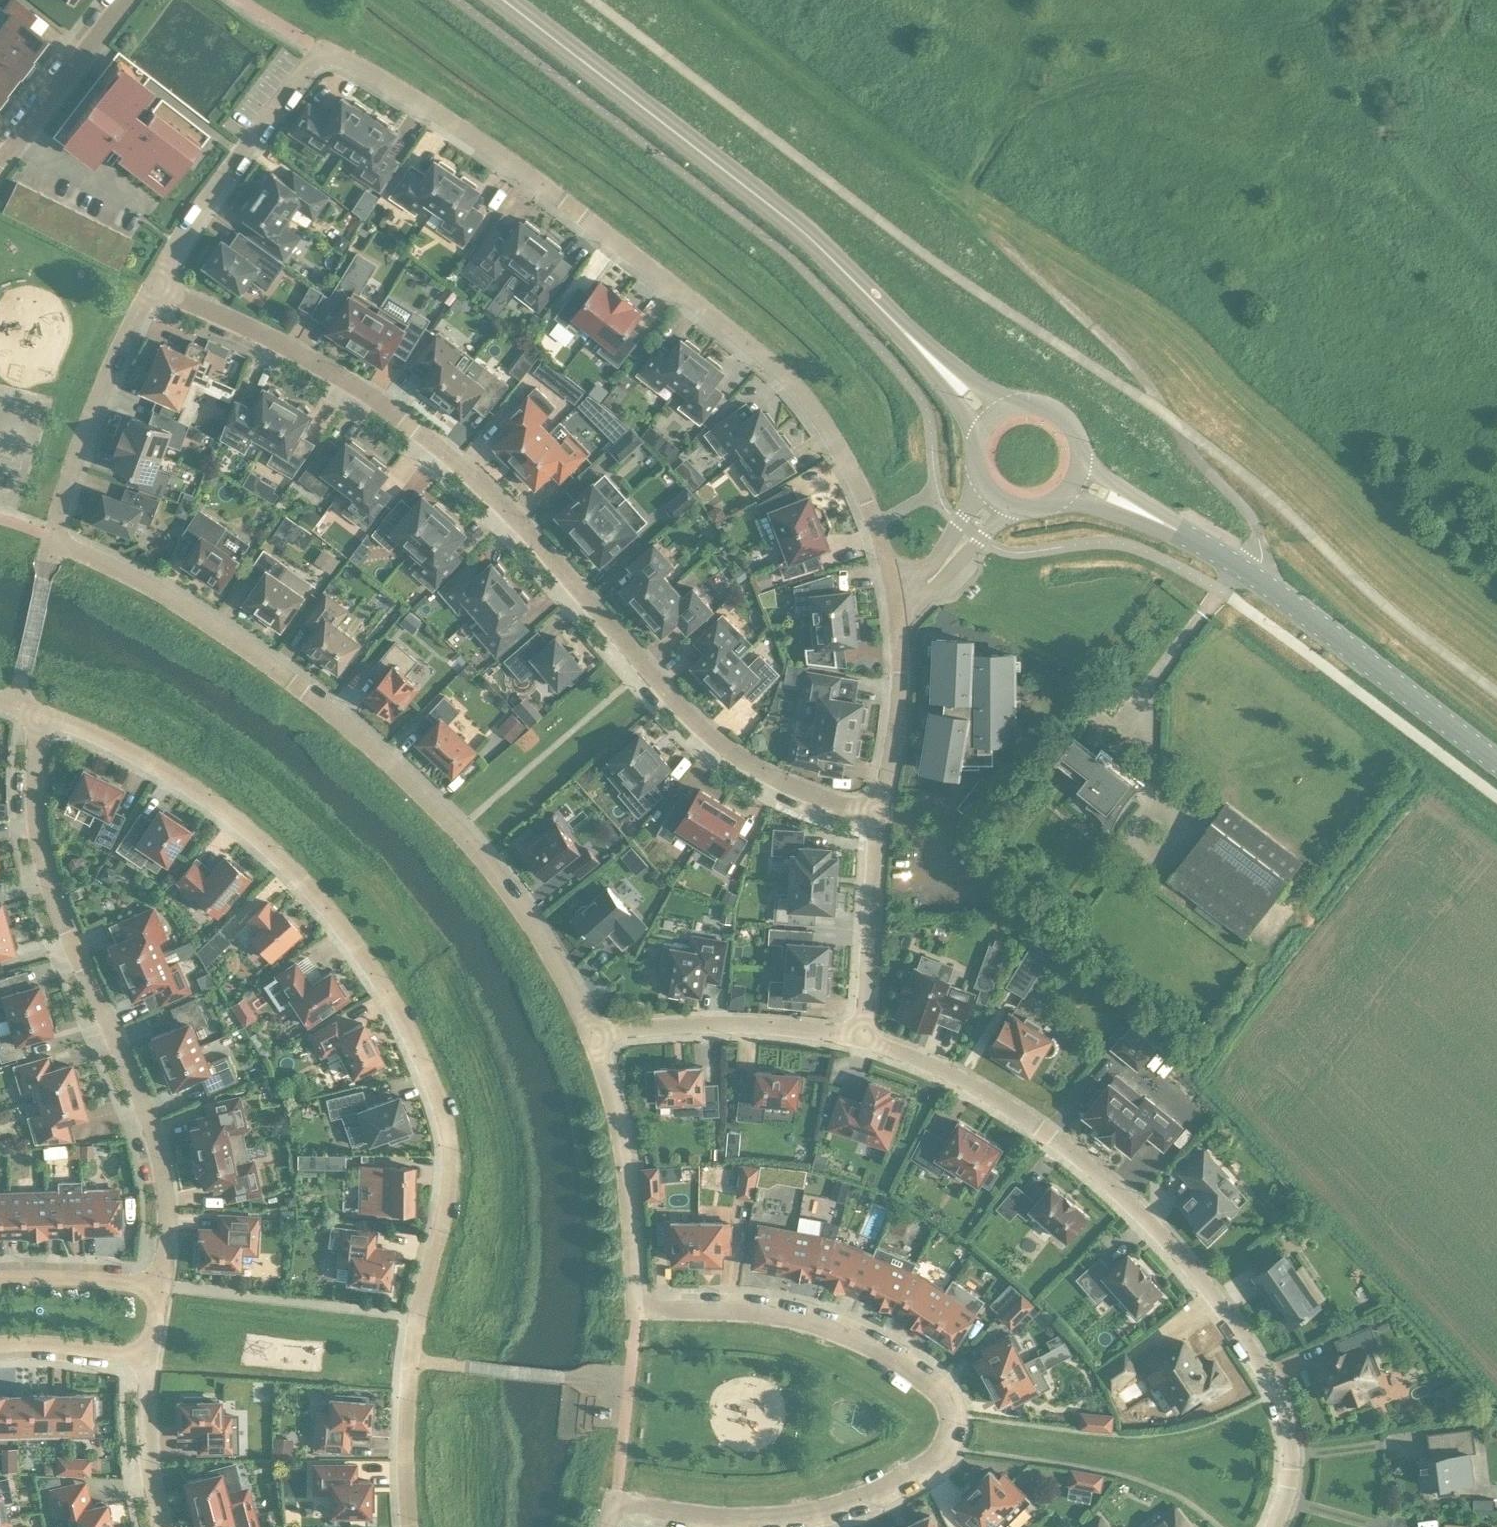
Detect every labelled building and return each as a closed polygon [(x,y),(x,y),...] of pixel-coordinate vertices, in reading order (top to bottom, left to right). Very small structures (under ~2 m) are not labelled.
[(0,30),(0,31),(30,54),(44,37),(27,23),(34,14),(16,0),(14,0),(7,9),(13,14),(0,30)] [(17,71),(30,54),(0,31),(0,58),(17,71)] [(0,58),(0,85),(4,89),(17,71),(0,58)] [(90,146),(94,150),(108,133),(125,146),(122,151),(162,182),(187,150),(179,144),(185,136),(153,111),(144,123),(126,109),(145,85),(128,72),(122,80),(114,74),(67,135),(86,151),(90,146)] [(344,98),(339,106),(329,121),(322,116),(323,113),(310,104),(293,131),(326,153),(333,142),(348,151),(371,115),(366,112),(368,109),(356,101),(354,104),(344,98)] [(371,115),(348,151),(362,161),(355,172),(381,189),(399,162),(385,153),(398,133),(388,127),(391,123),(378,115),(376,118),(371,115)] [(436,208),(458,176),(454,173),(456,170),(442,160),(440,163),(436,161),(424,180),(409,170),(391,197),(417,214),(426,200),(436,208)] [(263,185),(258,193),(291,216),(298,206),(314,217),(329,196),(295,171),(287,182),(273,172),(271,174),(267,175),(263,181),(263,185)] [(462,178),(458,176),(436,208),(447,215),(438,228),(464,246),(482,219),(467,209),(480,190),(477,188),(479,185),(464,175),(462,178)] [(4,210),(118,267),(132,239),(18,182),(4,210)] [(243,214),(247,217),(240,227),(285,259),(300,237),(284,225),(291,216),(258,193),(252,200),(248,201),(244,207),(244,211),(243,214)] [(518,268),(542,236),(539,234),(542,231),(527,219),(524,222),(522,220),(511,234),(506,234),(497,227),(473,258),(496,275),(504,264),(512,263),(518,268)] [(542,236),(518,268),(524,272),(525,280),(516,291),(539,309),(563,278),(553,271),(553,266),(563,253),(560,251),(563,247),(548,236),(545,239),(542,236)] [(267,288),(285,263),(250,238),(240,251),(224,240),(215,252),(213,250),(206,259),(208,261),(206,265),(217,272),(214,276),(229,287),(232,283),(242,291),(252,277),(267,288)] [(357,347),(382,306),(360,293),(377,264),(359,253),(329,302),(342,310),(329,330),(337,335),(337,341),(345,346),(350,343),(357,347)] [(595,331),(624,294),(613,286),(611,289),(601,281),(586,300),(575,292),(556,317),(576,332),(583,322),(595,331)] [(624,294),(595,331),(607,340),(599,350),(619,365),(638,340),(627,332),(642,313),(632,305),(635,302),(624,294)] [(382,306),(357,347),(363,351),(363,357),(372,362),(377,359),(384,364),(397,343),(410,352),(427,324),(412,315),(408,322),(382,306)] [(442,401),(465,370),(455,362),(465,350),(440,331),(422,355),(436,366),(421,385),(424,388),(422,391),(436,401),(438,398),(442,401)] [(559,359),(570,349),(560,339),(550,349),(559,359)] [(679,386),(703,355),(699,353),(702,349),(688,339),(686,342),(682,339),(669,357),(658,349),(638,374),(659,391),(666,382),(674,381),(679,386)] [(199,386),(199,387),(231,401),(237,388),(205,373),(210,361),(206,359),(211,349),(191,340),(186,353),(164,343),(161,349),(158,348),(152,360),(156,361),(154,367),(199,386)] [(525,375),(537,387),(557,368),(540,355),(525,375)] [(703,355),(679,386),(686,391),(687,398),(680,407),(701,423),(721,398),(710,389),(724,372),(721,369),(723,366),(709,355),(707,358),(703,355)] [(465,370),(442,401),(445,404),(443,407),(456,417),(459,414),(462,417),(477,398),(491,409),(510,385),(486,366),(476,378),(465,370)] [(199,386),(154,367),(151,373),(147,372),(142,384),(146,385),(144,390),(166,400),(160,412),(190,424),(199,402),(193,400),(199,387),(199,386)] [(267,442),(290,402),(280,396),(282,393),(277,388),(270,386),(268,389),(266,388),(254,409),(238,399),(224,436),(246,448),(251,438),(258,437),(267,442)] [(517,466),(550,433),(540,422),(556,406),(537,387),(504,420),(511,428),(512,432),(497,446),(500,448),(497,451),(510,464),(512,461),(517,466)] [(579,408),(593,419),(604,406),(590,395),(579,408)] [(290,402),(267,442),(274,446),(275,452),(270,462),(293,475),(312,447),(298,439),(312,414),(309,413),(311,409),(307,404),(300,403),(298,406),(290,402)] [(742,456),(777,430),(774,426),(776,422),(768,412),(764,412),(762,409),(744,422),(736,411),(706,433),(722,455),(734,446),(742,456)] [(160,412),(161,412),(156,425),(135,417),(131,428),(127,427),(122,440),(162,455),(167,443),(182,448),(191,425),(190,424),(160,412)] [(561,422),(550,433),(517,466),(522,470),(519,473),(531,485),(534,483),(537,485),(551,472),(555,472),(563,479),(590,452),(561,422)] [(642,440),(632,430),(612,448),(621,459),(642,440)] [(777,430),(742,456),(752,469),(743,476),(757,493),(785,477),(775,464),(793,451),(791,448),(792,444),(785,433),(780,434),(777,430)] [(162,455),(122,440),(117,453),(121,454),(117,466),(137,474),(133,485),(164,496),(172,473),(157,467),(162,455)] [(345,487),(368,457),(365,454),(367,451),(353,440),(351,443),(347,441),(333,460),(321,451),(300,478),(322,495),(334,480),(345,487)] [(368,457),(345,487),(355,495),(343,511),(366,528),(387,501),(374,492),(389,473),(385,470),(388,467),(374,456),(372,459),(368,457)] [(683,474),(695,485),(708,471),(696,460),(683,474)] [(580,539),(627,497),(619,489),(609,499),(594,483),(559,515),(580,539)] [(676,517),(697,498),(688,488),(667,506),(676,517)] [(778,537),(829,517),(825,508),(818,504),(814,506),(810,496),(793,502),(788,488),(758,505),(762,516),(769,513),(778,537)] [(100,521),(98,525),(113,530),(114,527),(133,534),(138,519),(151,524),(161,499),(136,490),(132,503),(105,493),(96,520),(100,521)] [(414,550),(447,512),(437,503),(434,506),(424,496),(405,517),(395,508),(390,513),(374,534),(391,549),(401,538),(414,550)] [(634,505),(627,497),(580,539),(602,562),(637,530),(623,515),(634,505)] [(235,553),(223,546),(222,548),(215,544),(227,527),(201,509),(185,533),(199,542),(187,561),(186,560),(185,562),(187,563),(220,585),(222,587),(223,585),(222,585),(239,560),(233,556),(235,553)] [(458,521),(447,512),(414,550),(423,558),(423,563),(415,572),(433,588),(452,570),(464,556),(453,547),(466,533),(455,524),(458,521)] [(277,527),(291,537),(300,523),(286,513),(277,527)] [(829,517),(778,537),(787,561),(780,563),(785,578),(818,568),(813,552),(829,546),(825,536),(829,534),(833,527),(829,517)] [(643,611),(673,585),(663,573),(674,564),(655,542),(630,564),(640,575),(623,589),(626,592),(623,594),(632,604),(635,602),(643,611)] [(282,628),(305,595),(280,578),(288,566),(265,550),(249,574),(260,582),(246,602),(258,610),(258,611),(270,620),(271,619),(282,628)] [(471,564),(463,571),(442,590),(460,610),(469,603),(477,613),(511,583),(504,575),(507,571),(499,561),(495,565),(493,562),(480,574),(471,564)] [(812,621),(854,617),(854,612),(858,611),(856,594),(852,594),(851,590),(829,593),(827,576),(796,585),(798,609),(814,607),(816,620),(812,620),(812,621)] [(511,583),(477,613),(486,623),(477,631),(497,654),(527,628),(516,616),(530,605),(528,602),(531,599),(523,589),(519,592),(511,583)] [(683,597),(673,585),(643,611),(651,621),(649,623),(657,633),(660,631),(663,634),(679,620),(688,631),(713,609),(694,587),(683,597)] [(306,645),(328,662),(326,665),(335,672),(338,669),(340,671),(361,643),(337,624),(349,610),(328,594),(308,620),(319,629),(306,645)] [(404,609),(393,620),(407,635),(418,624),(404,609)] [(713,684),(740,657),(731,647),(744,635),(724,614),(699,638),(710,649),(694,665),(697,668),(694,671),(706,683),(709,680),(713,684)] [(854,617),(812,621),(814,646),(806,647),(808,662),(838,665),(836,645),(857,643),(856,639),(860,638),(859,621),(855,621),(854,617)] [(506,660),(523,680),(537,668),(544,669),(560,687),(566,681),(573,683),(578,678),(577,672),(584,666),(580,662),(582,656),(575,648),(569,649),(567,646),(565,647),(561,642),(562,641),(558,636),(540,651),(530,639),(506,660)] [(1014,740),(1014,654),(971,654),(972,640),(937,639),(935,697),(947,698),(945,713),(933,711),(924,769),(958,775),(960,761),(993,761),(993,740),(1014,740)] [(406,674),(418,660),(396,641),(375,667),(385,676),(368,695),(381,706),(378,709),(387,716),(390,713),(393,716),(419,685),(406,674)] [(740,657),(713,684),(716,687),(713,690),(725,702),(728,700),(731,702),(747,687),(757,697),(778,675),(779,673),(764,658),(757,664),(754,662),(749,666),(740,657)] [(817,722),(859,729),(861,720),(865,721),(868,707),(863,707),(864,702),(838,697),(842,676),(808,670),(803,701),(820,704),(817,722)] [(476,750),(448,724),(458,714),(453,708),(456,705),(445,695),(427,714),(437,723),(421,741),(455,773),(460,767),(463,770),(474,759),(470,755),(476,750)] [(498,728),(512,742),(527,727),(513,713),(498,728)] [(794,733),(792,743),(789,761),(822,767),(824,756),(826,754),(854,759),(855,753),(860,754),(862,739),(858,738),(859,729),(817,722),(815,731),(809,736),(794,733)] [(640,814),(663,794),(653,782),(671,766),(642,733),(640,735),(637,732),(624,743),(627,746),(612,759),(633,784),(622,793),(640,814)] [(1062,754),(1089,775),(1079,788),(1092,798),(1108,810),(1131,781),(1117,769),(1122,763),(1103,749),(1098,756),(1074,738),(1062,754)] [(107,816),(96,838),(110,845),(124,816),(111,810),(122,788),(83,769),(80,776),(76,774),(68,790),(73,792),(69,798),(107,816)] [(697,846),(724,803),(701,789),(688,811),(677,804),(659,832),(672,840),(676,833),(697,846)] [(976,821),(988,805),(971,791),(959,807),(976,821)] [(746,816),(724,803),(697,846),(718,859),(714,866),(727,873),(744,845),(733,838),(746,816)] [(1302,863),(1225,804),(1170,877),(1246,935),(1302,863)] [(117,849),(141,865),(150,852),(166,862),(176,846),(180,849),(190,835),(186,832),(188,829),(185,827),(188,823),(173,813),(171,817),(160,810),(146,830),(135,822),(117,849)] [(558,822),(538,838),(524,849),(545,876),(568,858),(571,862),(570,863),(580,875),(599,860),(589,848),(583,853),(558,822)] [(792,882),(837,885),(839,856),(831,856),(831,848),(804,846),(805,830),(775,828),(774,853),(794,854),(792,882)] [(209,912),(214,912),(217,914),(219,912),(224,911),(230,905),(230,900),(249,878),(224,857),(209,875),(194,862),(176,882),(193,896),(194,894),(202,902),(203,907),(209,912)] [(837,885),(792,882),(791,894),(778,893),(776,920),(810,923),(811,910),(835,911),(835,905),(839,905),(840,892),(836,891),(837,885)] [(631,908),(630,910),(609,887),(588,905),(584,905),(577,911),(577,916),(573,919),(595,943),(613,927),(628,944),(647,926),(631,908)] [(8,926),(6,922),(10,921),(6,904),(2,905),(1,901),(0,901),(0,928),(8,926)] [(280,910),(278,912),(268,901),(247,920),(249,922),(236,933),(245,944),(252,938),(271,959),(301,933),(280,910)] [(121,971),(161,954),(156,941),(168,936),(156,909),(152,908),(123,920),(130,936),(110,945),(113,952),(108,954),(114,967),(118,965),(121,971)] [(0,928),(0,956),(4,957),(12,955),(14,952),(15,951),(8,926),(0,928)] [(789,968),(827,971),(828,966),(832,966),(833,949),(829,949),(829,945),(812,944),(810,940),(810,930),(771,928),(770,942),(784,943),(783,955),(789,955),(789,968)] [(196,951),(206,966),(231,941),(219,929),(196,951)] [(661,965),(658,980),(667,982),(666,988),(668,995),(681,997),(685,991),(686,992),(686,990),(702,993),(704,978),(720,981),(727,942),(694,936),(692,945),(674,942),(670,966),(661,965)] [(1050,954),(1033,944),(1008,985),(1025,995),(1050,954)] [(161,954),(121,971),(124,977),(119,979),(125,992),(129,990),(132,997),(154,987),(161,1003),(189,991),(176,962),(166,966),(161,954)] [(308,1024),(348,998),(346,996),(347,992),(342,985),(339,984),(330,971),(310,984),(295,962),(276,975),(278,977),(266,985),(280,1006),(291,999),(298,1009),(297,1013),(303,1022),(307,1023),(308,1024)] [(827,971),(789,968),(788,981),(772,980),(770,1005),(783,1006),(802,1008),(803,996),(826,997),(826,993),(830,993),(831,976),(827,976),(827,971)] [(933,1028),(936,1019),(940,1008),(965,1017),(974,993),(949,984),(950,980),(917,968),(915,974),(910,972),(901,996),(906,998),(899,1016),(933,1028)] [(45,1007),(43,1000),(44,1000),(45,997),(43,989),(41,988),(40,988),(39,984),(15,991),(11,989),(8,976),(0,978),(0,1020),(9,1017),(45,1007)] [(716,1000),(715,985),(704,986),(704,1001),(716,1000)] [(245,1026),(258,1017),(244,997),(232,1005),(245,1026)] [(161,1063),(199,1047),(191,1029),(206,1022),(196,998),(171,1008),(177,1023),(176,1027),(151,1038),(152,1041),(150,1042),(149,1044),(153,1053),(155,1054),(157,1053),(161,1063)] [(9,1017),(12,1031),(0,1034),(0,1057),(1,1061),(24,1055),(20,1041),(52,1032),(51,1027),(51,1026),(52,1024),(50,1015),(48,1014),(47,1014),(45,1007),(9,1017)] [(1012,1013),(999,1034),(990,1049),(1015,1064),(1013,1068),(1026,1076),(1029,1073),(1031,1074),(1044,1053),(1045,1054),(1049,1054),(1052,1053),(1055,1051),(1056,1049),(1057,1045),(1056,1042),(1054,1039),(1039,1030),(1042,1026),(1028,1017),(1025,1021),(1012,1013)] [(335,1022),(311,1034),(322,1056),(338,1047),(352,1076),(366,1069),(371,1071),(377,1067),(379,1062),(382,1060),(375,1045),(371,1037),(370,1037),(363,1022),(341,1033),(335,1022)] [(1112,1048),(1139,1069),(1157,1046),(1134,1022),(1112,1048)] [(207,1065),(199,1047),(161,1063),(165,1072),(164,1073),(163,1076),(167,1084),(169,1085),(171,1085),(172,1088),(197,1077),(202,1079),(208,1093),(238,1080),(228,1056),(207,1065)] [(35,1101),(77,1089),(76,1086),(80,1085),(75,1068),(72,1069),(70,1064),(49,1070),(45,1057),(14,1066),(19,1085),(28,1090),(32,1088),(35,1101)] [(674,1066),(674,1067),(658,1068),(659,1071),(648,1071),(649,1099),(660,1099),(660,1102),(705,1099),(705,1115),(719,1114),(718,1084),(704,1085),(704,1066),(688,1067),(688,1066),(674,1066)] [(740,1117),(764,1120),(765,1102),(797,1105),(799,1089),(803,1090),(804,1078),(800,1077),(800,1074),(758,1071),(756,1095),(742,1093),(740,1117)] [(888,1147),(890,1139),(904,1099),(888,1093),(890,1088),(872,1082),(864,1104),(841,1097),(831,1127),(888,1147)] [(1146,1134),(1149,1137),(1165,1149),(1184,1126),(1146,1096),(1139,1105),(1112,1084),(1112,1083),(1111,1082),(1109,1084),(1110,1084),(1104,1091),(1100,1089),(1089,1102),(1092,1105),(1086,1112),(1085,1114),(1087,1115),(1103,1128),(1100,1132),(1112,1142),(1115,1138),(1131,1150),(1131,1151),(1132,1152),(1134,1150),(1133,1150),(1146,1134)] [(77,1089),(35,1101),(39,1114),(31,1128),(35,1142),(70,1139),(66,1125),(69,1119),(73,1121),(80,1119),(83,1115),(84,1115),(84,1113),(86,1108),(84,1101),(80,1099),(77,1089)] [(352,1146),(369,1140),(370,1142),(388,1135),(390,1142),(409,1135),(406,1129),(409,1127),(398,1096),(365,1108),(364,1104),(365,1104),(362,1091),(327,1099),(332,1118),(341,1116),(352,1146)] [(198,1118),(200,1125),(191,1127),(194,1142),(190,1142),(193,1157),(246,1146),(243,1134),(246,1130),(239,1096),(206,1104),(208,1115),(198,1118)] [(1185,1099),(1177,1105),(1188,1122),(1196,1116),(1185,1099)] [(977,1131),(976,1132),(960,1122),(947,1142),(928,1130),(914,1157),(941,1174),(948,1162),(979,1182),(980,1181),(990,1187),(998,1173),(989,1167),(1001,1147),(985,1137),(986,1136),(977,1131)] [(249,1157),(246,1146),(193,1157),(196,1172),(200,1171),(204,1186),(213,1184),(214,1191),(225,1189),(227,1201),(261,1193),(253,1160),(249,1157)] [(1198,1189),(1189,1197),(1180,1205),(1202,1228),(1198,1231),(1208,1242),(1226,1226),(1223,1222),(1228,1216),(1229,1217),(1232,1215),(1231,1214),(1238,1207),(1229,1197),(1239,1187),(1205,1151),(1182,1173),(1198,1189)] [(320,1167),(320,1155),(300,1155),(299,1167),(320,1167)] [(744,1165),(738,1196),(753,1198),(758,1168),(744,1165)] [(359,1198),(360,1198),(360,1210),(390,1210),(390,1216),(404,1216),(404,1211),(414,1211),(415,1167),(361,1166),(361,1183),(359,1183),(359,1198)] [(644,1169),(646,1199),(661,1198),(659,1167),(644,1169)] [(58,1182),(59,1192),(45,1192),(47,1232),(83,1231),(82,1191),(81,1181),(58,1182)] [(1027,1217),(1033,1210),(1068,1240),(1089,1215),(1076,1204),(1077,1204),(1067,1195),(1066,1196),(1053,1185),(1037,1203),(1017,1186),(999,1208),(1011,1218),(1018,1209),(1027,1217)] [(82,1191),(83,1231),(120,1230),(120,1221),(123,1221),(123,1208),(119,1208),(119,1190),(82,1191)] [(45,1192),(9,1193),(11,1234),(47,1232),(45,1192)] [(9,1193),(0,1194),(0,1234),(11,1234),(9,1193)] [(200,1229),(200,1238),(200,1244),(197,1244),(196,1259),(199,1259),(199,1265),(203,1265),(203,1270),(222,1271),(222,1266),(239,1267),(240,1252),(256,1253),(258,1217),(220,1215),(220,1230),(200,1229)] [(698,1264),(699,1222),(668,1221),(668,1249),(674,1249),(674,1262),(687,1262),(687,1264),(698,1264)] [(699,1222),(698,1264),(710,1265),(710,1262),(723,1263),(723,1250),(730,1251),(730,1222),(699,1222)] [(823,1237),(797,1232),(790,1272),(814,1276),(826,1279),(837,1240),(840,1227),(827,1223),(823,1237)] [(790,1272),(797,1232),(761,1226),(754,1265),(790,1272)] [(393,1250),(384,1249),(373,1248),(375,1233),(333,1228),(331,1244),(341,1245),(337,1279),(365,1283),(364,1287),(383,1290),(383,1285),(388,1285),(389,1280),(391,1280),(393,1265),(391,1265),(393,1250)] [(837,1240),(826,1279),(859,1293),(874,1255),(837,1240)] [(878,1246),(874,1255),(859,1293),(893,1306),(912,1271),(917,1262),(878,1246)] [(1090,1291),(1106,1277),(1126,1298),(1122,1301),(1137,1319),(1154,1303),(1151,1299),(1161,1290),(1151,1278),(1152,1277),(1151,1276),(1150,1277),(1141,1267),(1142,1266),(1141,1265),(1140,1266),(1129,1254),(1111,1270),(1101,1258),(1078,1278),(1090,1291)] [(1303,1265),(1296,1270),(1285,1254),(1255,1274),(1290,1324),(1320,1304),(1317,1300),(1325,1295),(1303,1265)] [(912,1271),(893,1306),(904,1312),(923,1325),(946,1292),(924,1277),(912,1271)] [(977,1313),(946,1292),(923,1325),(954,1346),(977,1313)] [(1033,1305),(1023,1295),(1001,1317),(1012,1327),(1033,1305)] [(1317,1367),(1320,1375),(1317,1376),(1324,1393),(1327,1391),(1330,1399),(1346,1393),(1350,1404),(1369,1396),(1365,1385),(1379,1380),(1376,1374),(1381,1372),(1373,1352),(1369,1354),(1366,1349),(1378,1344),(1371,1326),(1337,1340),(1342,1353),(1327,1359),(1329,1363),(1317,1367)] [(987,1383),(1025,1363),(1010,1336),(985,1349),(988,1355),(978,1361),(983,1372),(981,1373),(987,1383)] [(1139,1360),(1156,1386),(1166,1379),(1184,1405),(1202,1393),(1207,1400),(1230,1385),(1214,1361),(1203,1369),(1184,1341),(1164,1354),(1159,1347),(1139,1360)] [(1126,1354),(1101,1370),(1112,1388),(1137,1371),(1126,1354)] [(1038,1356),(1025,1363),(987,1383),(993,1394),(995,1392),(1001,1404),(1011,1398),(1014,1404),(1048,1386),(1041,1373),(1046,1370),(1038,1356)] [(54,1394),(18,1395),(18,1435),(55,1435),(54,1394)] [(91,1394),(54,1394),(55,1435),(92,1434),(91,1415),(95,1415),(95,1402),(91,1402),(91,1394)] [(18,1395),(0,1395),(0,1436),(18,1435),(18,1395)] [(369,1437),(370,1428),(370,1423),(372,1423),(374,1408),(371,1407),(372,1402),(367,1401),(367,1396),(348,1395),(348,1400),(331,1399),(330,1414),(319,1413),(316,1448),(349,1451),(350,1436),(369,1437)] [(180,1437),(188,1437),(199,1437),(199,1452),(237,1451),(236,1416),(220,1416),(220,1401),(179,1401),(179,1407),(177,1407),(177,1422),(180,1422),(180,1437)] [(1083,1413),(1081,1427),(1112,1430),(1113,1416),(1083,1413)] [(1431,1455),(1431,1456),(1421,1457),(1425,1486),(1434,1485),(1436,1495),(1456,1493),(1454,1482),(1473,1480),(1469,1453),(1477,1452),(1474,1427),(1448,1430),(1451,1454),(1432,1456),(1432,1455),(1431,1455)] [(273,1459),(292,1460),(294,1438),(275,1437),(273,1459)] [(89,1475),(90,1459),(59,1457),(58,1473),(89,1475)] [(241,1490),(234,1464),(207,1471),(209,1476),(185,1482),(190,1499),(189,1499),(190,1502),(193,1501),(195,1510),(192,1510),(193,1512),(197,1526),(210,1526),(221,1524),(222,1526),(258,1526),(248,1489),(241,1490)] [(357,1464),(346,1464),(314,1464),(314,1492),(330,1492),(330,1514),(351,1514),(351,1518),(366,1518),(366,1514),(370,1514),(370,1510),(374,1510),(374,1495),(370,1495),(370,1480),(357,1480),(357,1464)] [(972,1486),(1009,1523),(1031,1501),(1004,1474),(999,1479),(991,1470),(982,1479),(980,1478),(972,1486)] [(1103,1475),(1073,1470),(1070,1484),(1100,1490),(1103,1475)] [(57,1475),(34,1474),(37,1488),(61,1482),(59,1475),(57,1475)] [(6,1518),(3,1502),(13,1500),(8,1477),(0,1479),(0,1519),(6,1518)] [(109,1514),(111,1511),(110,1505),(107,1503),(107,1502),(106,1503),(102,1500),(97,1502),(95,1505),(81,1508),(76,1483),(51,1489),(57,1515),(68,1512),(71,1526),(112,1526),(109,1514)] [(972,1486),(963,1494),(965,1496),(956,1505),(965,1513),(960,1518),(969,1526),(1005,1526),(1009,1523),(972,1486)] [(1493,1508),(1494,1498),(1474,1497),(1474,1508),(1493,1508)] [(1191,1526),(1176,1508),(1152,1526),(1191,1526)] [(904,1526),(937,1526),(931,1514),(904,1526)] [(1101,1517),(1088,1526),(1110,1526),(1101,1517)]
